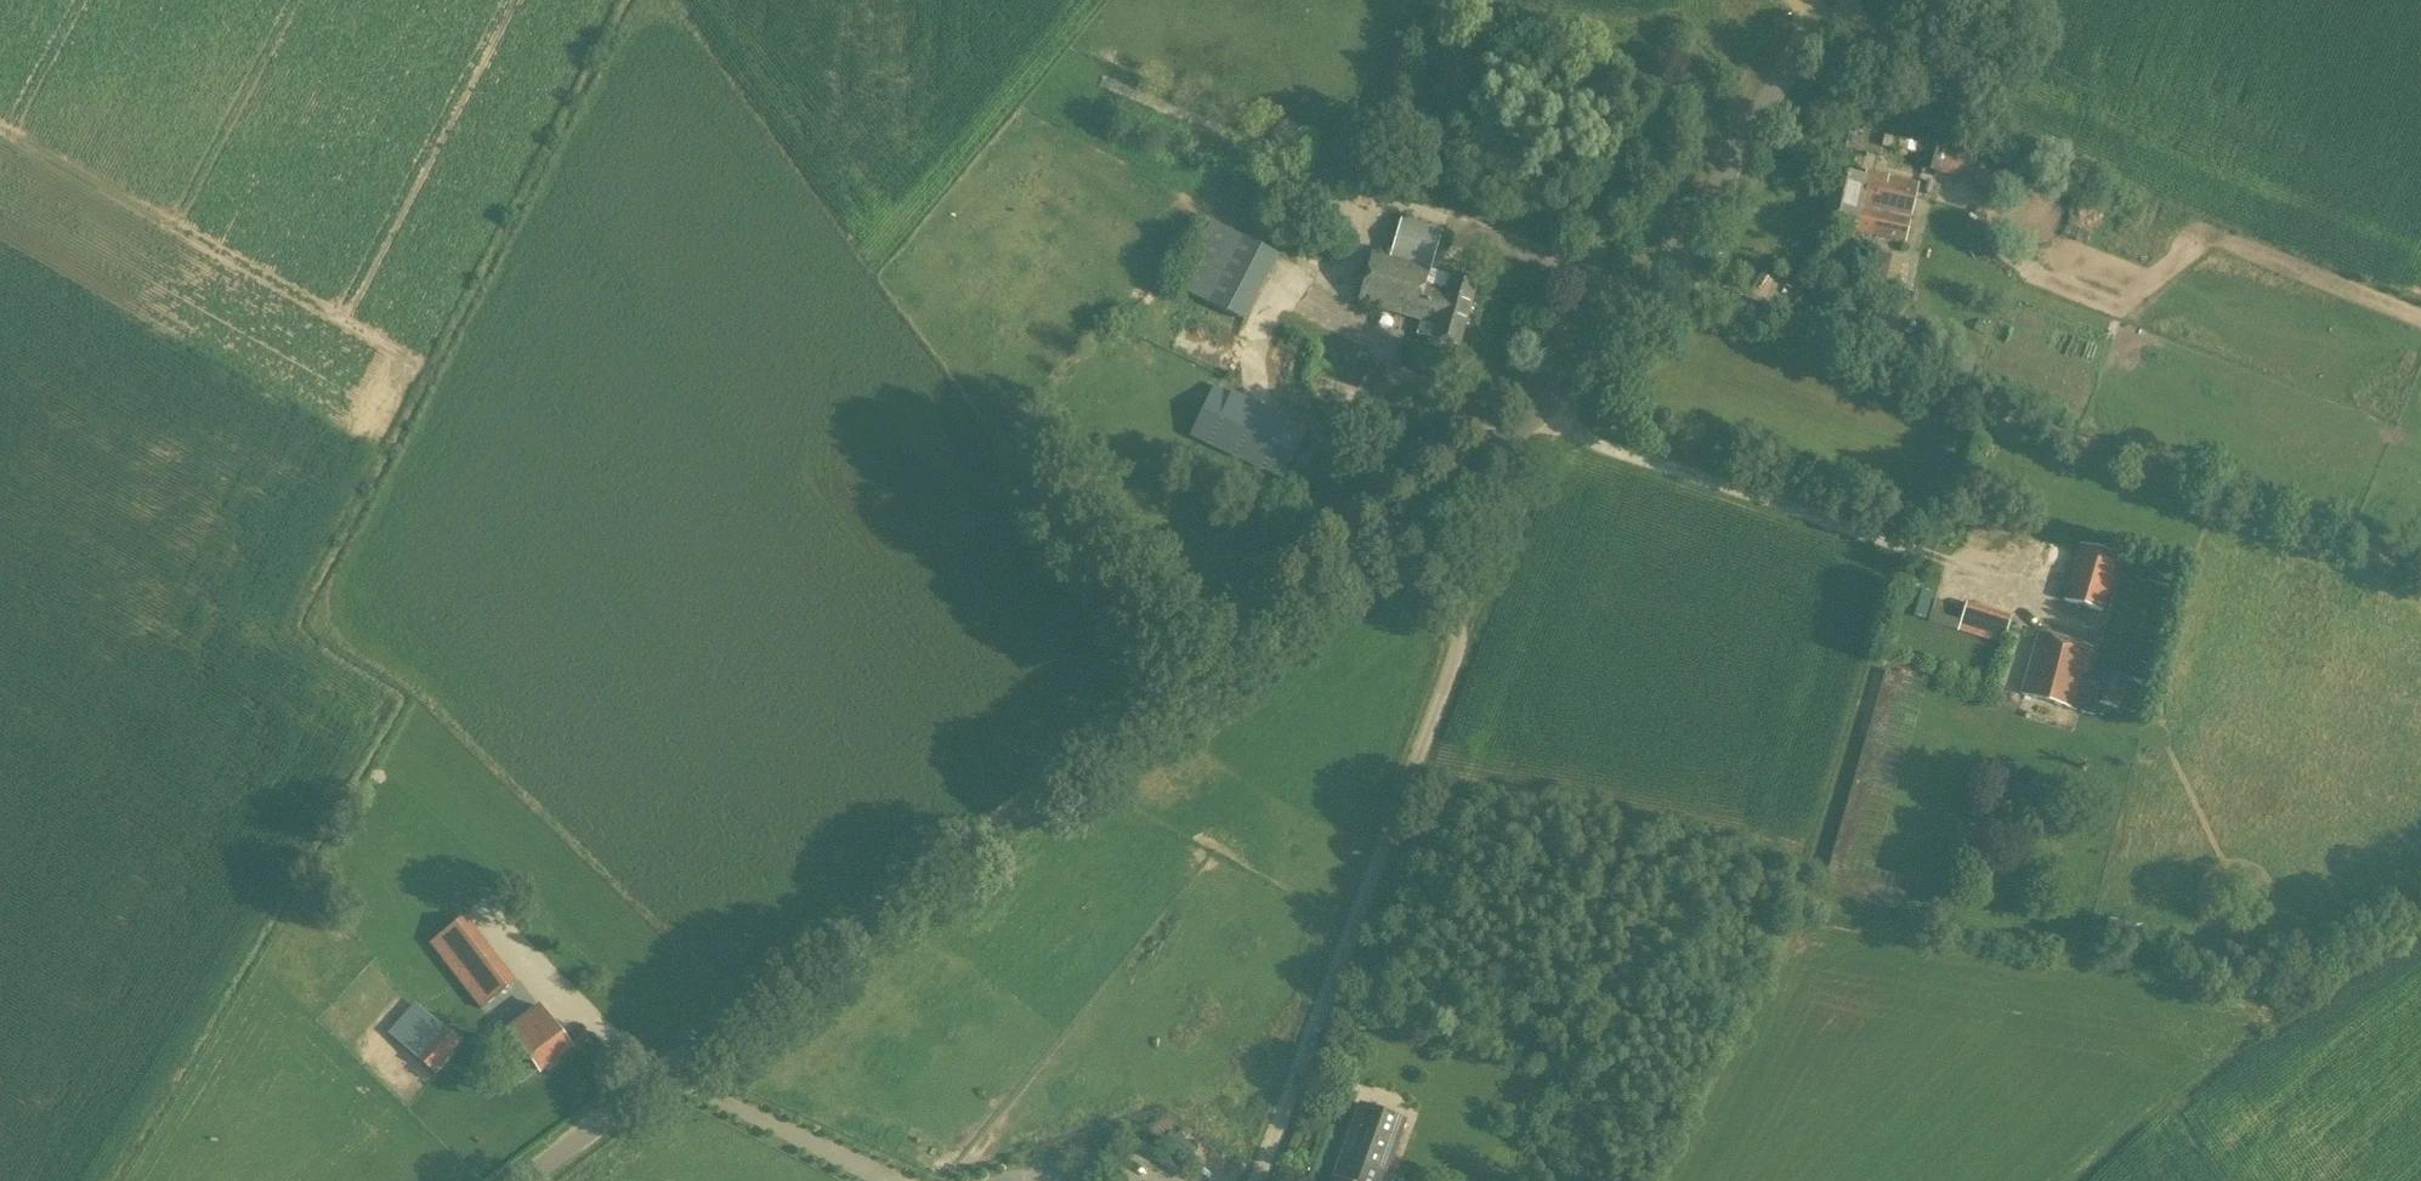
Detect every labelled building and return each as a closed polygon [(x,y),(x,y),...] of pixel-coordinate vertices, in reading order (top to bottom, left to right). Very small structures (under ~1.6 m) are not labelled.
[(1978,173),(1983,155),(1950,147),(1950,145),(1929,139),(1920,169),(1943,174),(1945,165),(1978,173)] [(1865,180),(1835,174),(1825,218),(1855,225),(1853,232),(1904,242),(1918,181),(1867,171),(1865,180)] [(1356,303),(1436,327),(1432,341),(1457,348),(1476,281),(1451,274),(1450,277),(1431,272),(1442,230),(1401,219),(1389,257),(1373,253),(1356,303)] [(1245,324),(1279,257),(1210,221),(1176,288),(1245,324)] [(1864,277),(1900,281),(1903,252),(1867,248),(1864,277)] [(1189,438),(1220,453),(1245,399),(1214,385),(1189,438)] [(1275,414),(1250,467),(1281,482),(1306,428),(1275,414)] [(1363,433),(1355,440),(1365,451),(1373,442),(1363,433)] [(2079,544),(2062,601),(2103,613),(2119,556),(2079,544)] [(1930,614),(1928,622),(2002,645),(2010,618),(1964,603),(1959,622),(1930,614)] [(2104,671),(2100,684),(2082,679),(2090,649),(2038,634),(2021,694),(2073,709),(2095,716),(2098,704),(2119,709),(2128,677),(2104,671)] [(485,1001),(519,975),(506,958),(472,984),(485,1001)] [(427,1014),(400,1045),(434,1074),(461,1044),(427,1014)] [(540,1074),(573,1050),(551,1022),(536,1033),(525,1018),(508,1031),(540,1074)] [(1358,1102),(1330,1180),(1363,1180),(1366,1173),(1384,1180),(1406,1118),(1358,1102)]
